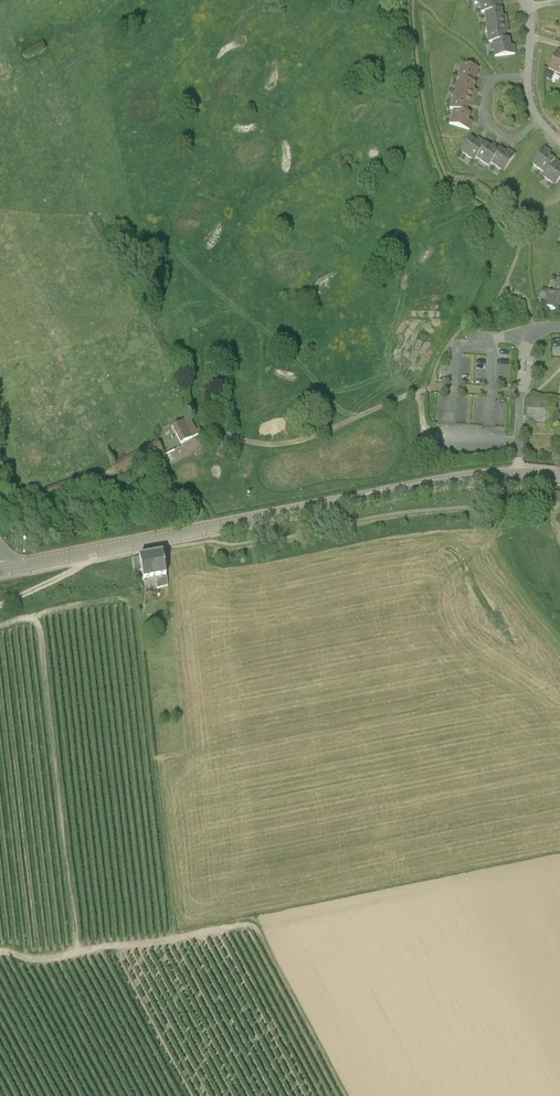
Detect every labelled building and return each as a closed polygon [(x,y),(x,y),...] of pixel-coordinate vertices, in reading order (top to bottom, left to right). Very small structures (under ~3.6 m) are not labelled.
[(484,13),(502,11),(501,3),(501,1),(497,1),(497,0),(479,0),(480,13),(484,13)] [(484,13),(486,29),(508,26),(507,18),(507,16),(503,16),(502,11),(484,13)] [(488,43),(492,43),(510,41),(510,38),(506,38),(505,34),(509,33),(509,30),(508,26),(486,29),(488,43)] [(510,41),(492,43),(493,57),(515,55),(515,47),(515,45),(511,46),(510,41)] [(559,76),(559,52),(557,50),(548,70),(559,76)] [(457,79),(458,80),(475,85),(476,78),(477,74),(479,68),(462,63),(457,79)] [(458,80),(454,94),(475,101),(477,93),(478,91),(474,90),(475,85),(458,80)] [(449,109),(453,110),(470,116),(471,113),(467,112),(469,107),(472,108),(473,106),(475,101),(454,94),(449,109)] [(470,116),(453,110),(449,124),(470,131),(472,124),(473,122),(469,120),(470,116)] [(474,162),(476,158),(486,143),(480,139),(478,138),(476,141),(471,137),(460,152),(474,162)] [(488,167),(491,164),(501,149),(495,145),(493,143),(492,147),(486,143),(476,158),(488,167)] [(531,165),(543,173),(554,158),(550,155),(552,152),(550,151),(544,146),(531,165)] [(501,149),(491,164),(503,172),(516,155),(510,150),(508,149),(506,152),(501,149)] [(543,173),(541,176),(548,181),(555,186),(559,178),(559,168),(559,163),(554,158),(543,173)] [(558,278),(551,292),(559,296),(559,279),(558,278)] [(551,292),(548,291),(541,306),(558,313),(559,309),(559,296),(551,292)] [(553,423),(554,400),(527,399),(526,422),(553,423)] [(198,435),(189,418),(172,427),(181,444),(198,435)] [(159,442),(115,465),(121,475),(165,452),(159,442)] [(140,558),(133,560),(132,559),(135,570),(142,570),(143,579),(167,575),(163,553),(139,557),(140,558)] [(167,578),(161,579),(159,582),(159,583),(157,583),(157,588),(168,586),(167,578)]
